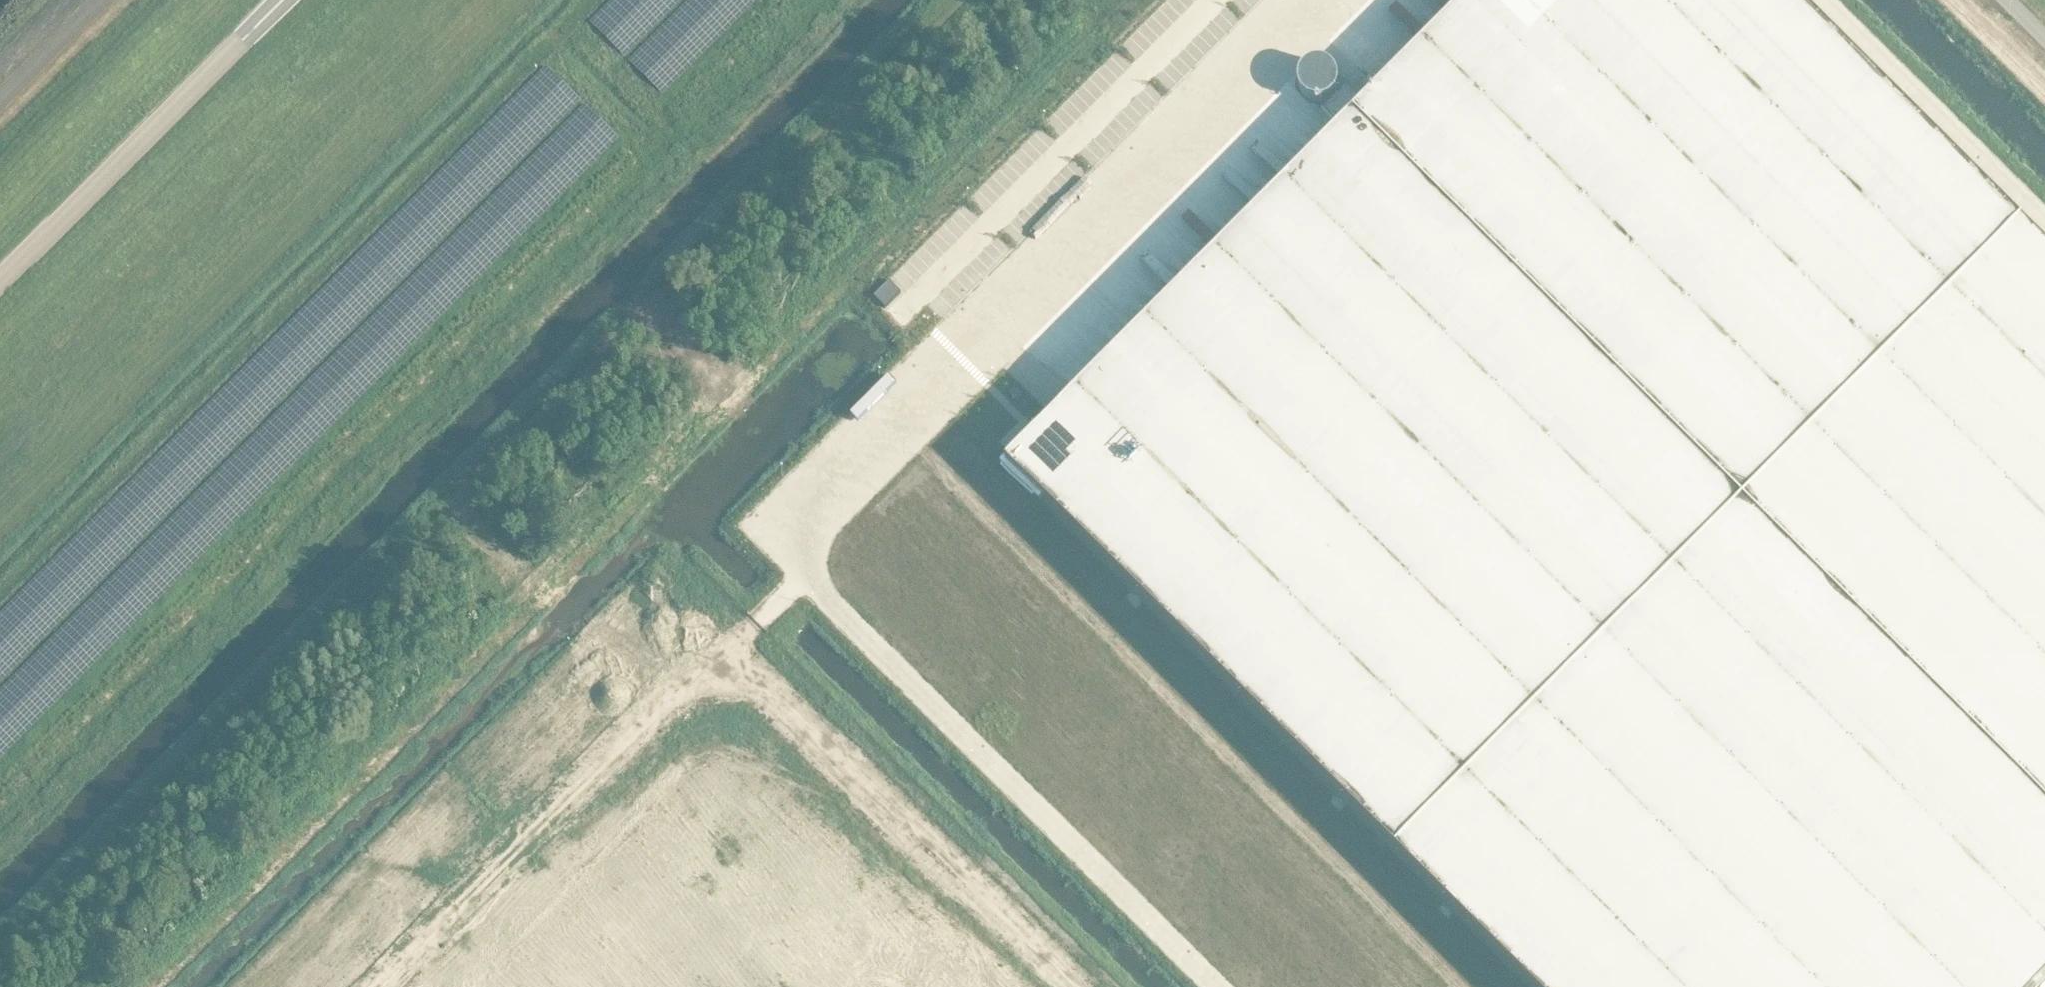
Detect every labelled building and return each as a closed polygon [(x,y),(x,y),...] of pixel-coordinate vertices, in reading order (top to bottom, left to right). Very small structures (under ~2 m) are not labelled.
[(1001,474),(1517,986),(2043,986),(2044,985),(2044,262),(1781,0),(1473,0),(1037,437),(1001,474)]
